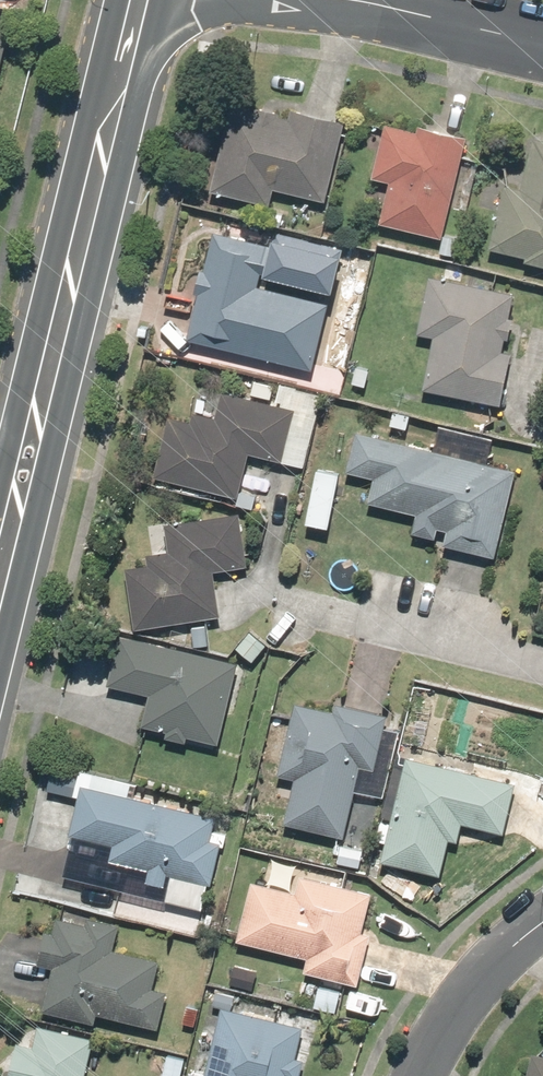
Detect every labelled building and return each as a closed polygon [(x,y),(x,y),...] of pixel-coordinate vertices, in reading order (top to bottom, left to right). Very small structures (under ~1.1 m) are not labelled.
[(289,120),(225,106),(205,196),(265,209),(269,190),(324,202),(342,120),(291,109),(289,120)] [(463,140),(382,124),(370,182),(387,186),(378,229),(442,242),(463,140)] [(529,141),(521,189),(490,184),(484,216),(493,217),(487,254),(525,260),(524,267),(542,271),(542,144),(529,141)] [(264,249),(209,236),(184,343),(311,372),(333,275),(262,259),(264,249)] [(445,279),(425,276),(415,333),(430,336),(419,392),(501,407),(510,358),(501,357),(512,296),(464,288),(468,265),(448,261),(445,279)] [(347,370),(324,366),(319,393),(342,397),(347,370)] [(187,423),(163,417),(149,476),(235,497),(245,453),(305,468),(322,399),(279,388),(276,402),(221,389),(213,421),(189,415),(187,423)] [(512,469),(355,432),(346,470),(372,476),(365,505),(413,516),(408,536),(429,541),(431,529),(450,534),(445,554),(489,564),(512,469)] [(144,554),(145,564),(124,566),(131,630),(221,620),(215,570),(245,567),(240,519),(161,527),(164,552),(144,554)] [(238,664),(115,636),(104,683),(147,693),(139,727),(219,745),(238,664)] [(331,713),(292,703),(274,774),(269,772),(251,842),(280,850),(286,826),(339,840),(358,767),(373,771),(386,718),(333,704),(331,713)] [(428,729),(402,726),(400,747),(426,750),(428,729)] [(511,786),(399,759),(373,866),(433,880),(447,820),(500,833),(511,786)] [(212,817),(79,785),(66,837),(107,847),(104,862),(145,872),(140,890),(159,895),(163,877),(169,878),(163,902),(201,911),(217,845),(206,842),(212,817)] [(360,852),(335,846),(331,868),(356,873),(360,852)] [(269,859),(262,886),(247,882),(231,943),(300,961),(298,971),(352,984),(364,936),(359,934),(369,893),(341,886),(343,877),(269,859)] [(48,963),(40,1014),(91,1022),(92,1019),(157,1029),(162,993),(154,992),(159,960),(109,952),(112,931),(54,922),(52,935),(40,933),(36,961),(48,963)] [(340,989),(318,983),(310,1013),(333,1019),(340,989)] [(218,1010),(204,1075),(299,1075),(303,1061),(293,1059),(299,1030),(227,1015),(232,992),(211,988),(207,1008),(218,1010)] [(91,1043),(31,1029),(27,1045),(14,1042),(6,1075),(83,1075),(91,1043)] [(166,1054),(159,1075),(180,1075),(185,1060),(166,1054)] [(526,1056),(522,1075),(542,1075),(542,1059),(526,1056)]
